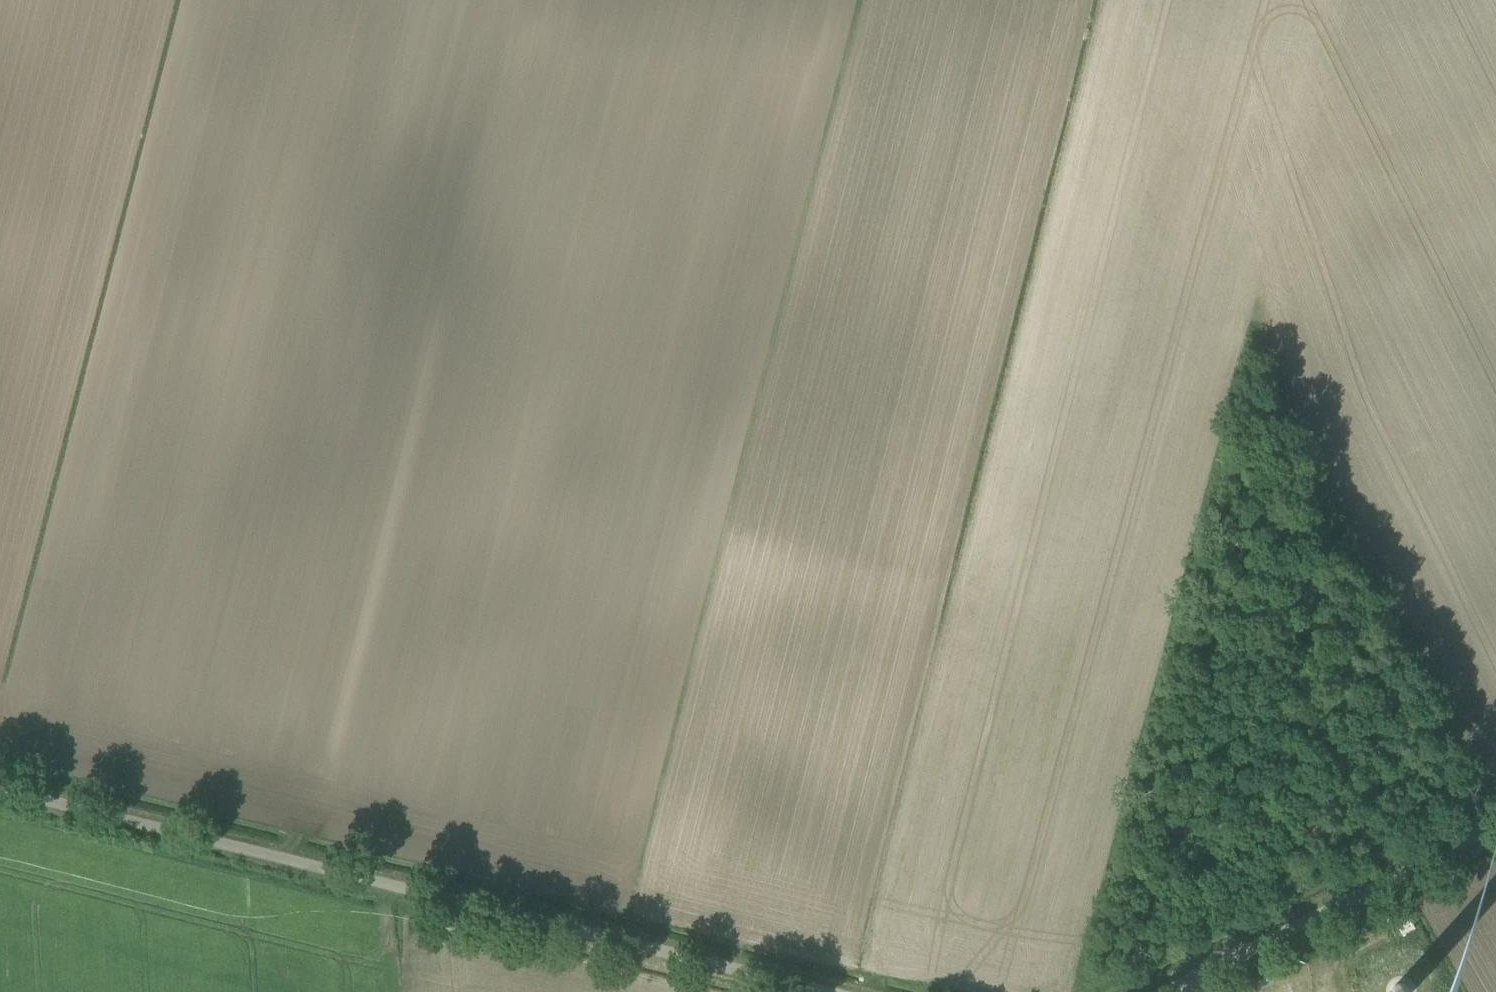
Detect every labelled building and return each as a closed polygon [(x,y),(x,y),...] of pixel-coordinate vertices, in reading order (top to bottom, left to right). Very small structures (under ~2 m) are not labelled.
[(1390,912),(1401,934),(1414,927),(1404,906),(1390,912)] [(1254,979),(1260,991),(1261,991),(1288,978),(1282,965),(1254,979)] [(1410,991),(1410,990),(1410,988),(1409,987),(1408,985),(1407,984),(1405,983),(1404,982),(1402,982),(1400,982),(1399,982),(1397,982),(1395,983),(1394,984),(1393,985),(1392,987),(1391,988),(1391,990),(1390,991),(1410,991)]
